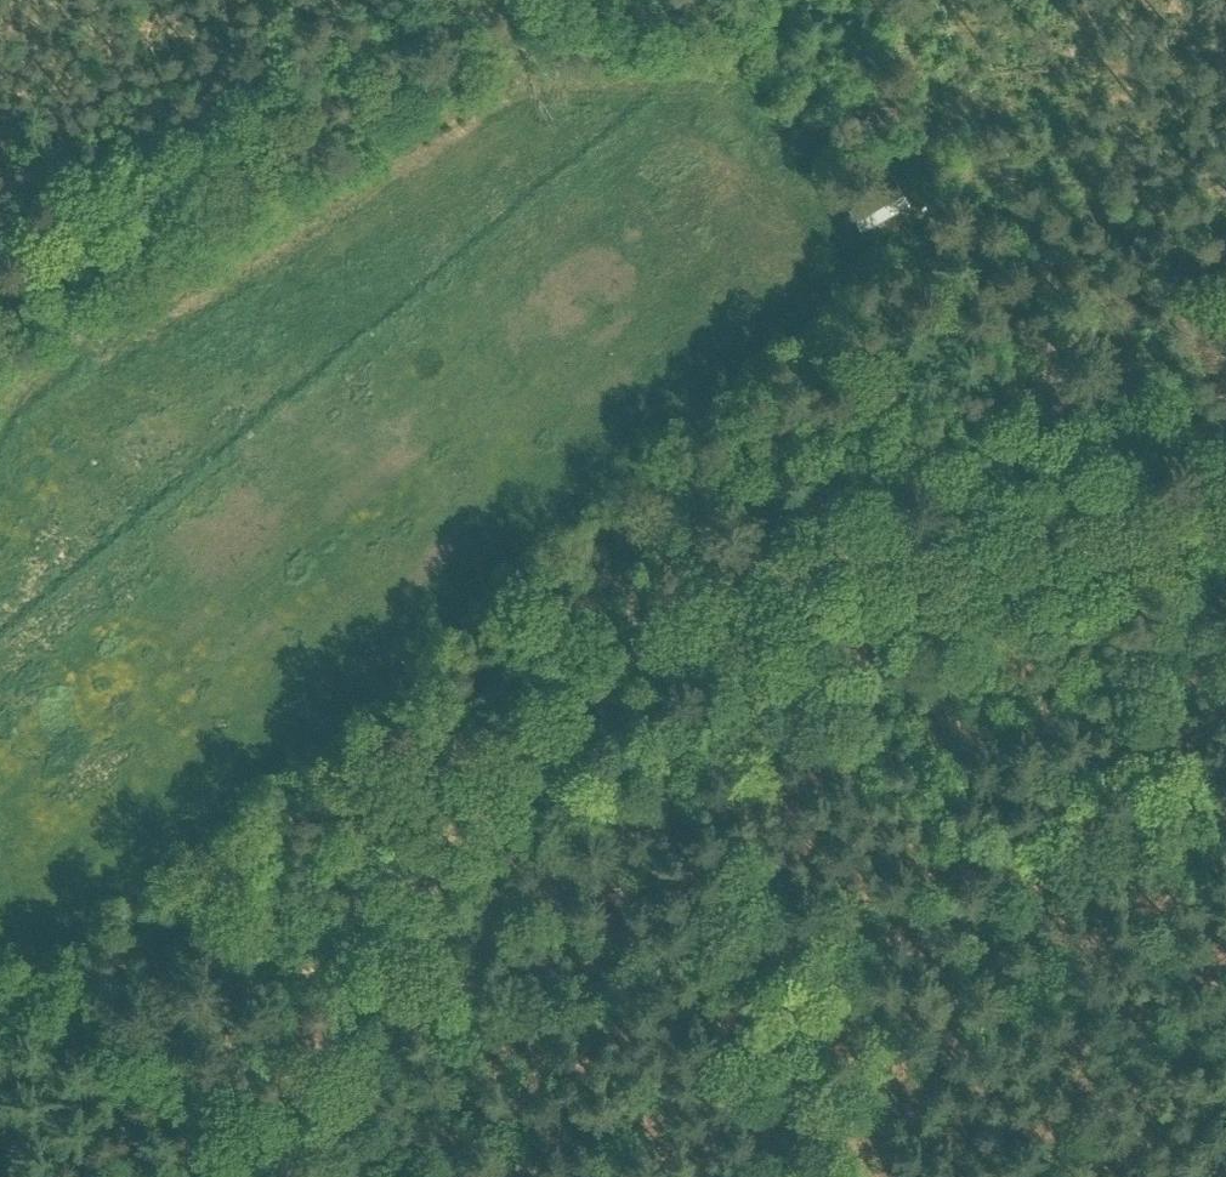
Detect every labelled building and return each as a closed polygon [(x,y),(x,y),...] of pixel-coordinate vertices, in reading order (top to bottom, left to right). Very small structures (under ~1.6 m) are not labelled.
[(851,208),(863,230),(909,204),(897,182),(851,208)]
